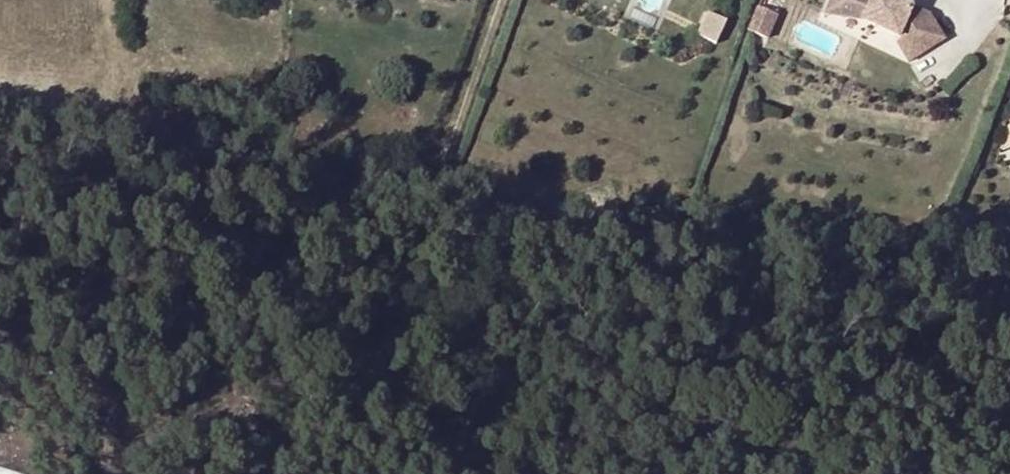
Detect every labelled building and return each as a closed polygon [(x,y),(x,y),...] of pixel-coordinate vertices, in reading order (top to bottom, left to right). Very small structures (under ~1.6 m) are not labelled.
[(721,0),(719,0),(710,22),(729,30),(738,7),(721,0)] [(823,14),(863,21),(898,38),(896,42),(908,62),(945,40),(929,15),(897,0),(830,0),(823,14)] [(778,16),(758,7),(747,31),(768,40),(778,16)]
